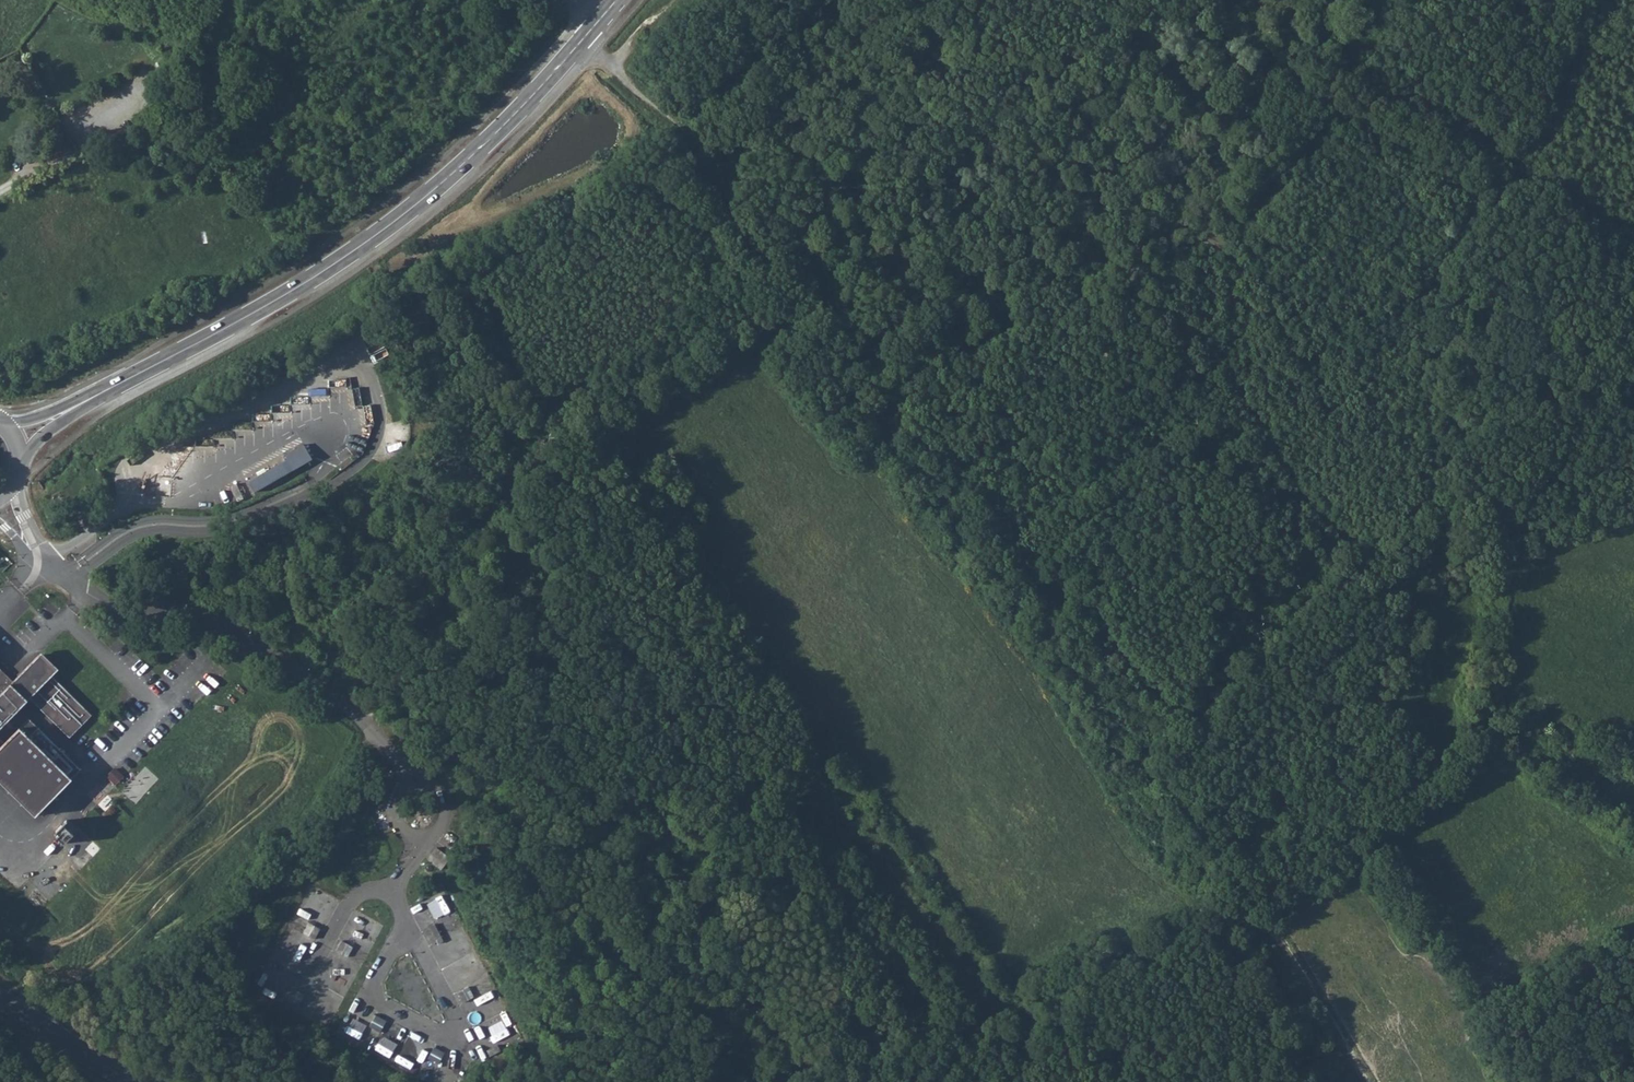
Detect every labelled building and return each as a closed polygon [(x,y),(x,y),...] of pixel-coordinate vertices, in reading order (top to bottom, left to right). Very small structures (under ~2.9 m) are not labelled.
[(295,404),(273,405),(274,413),(253,414),(254,425),(275,425),(275,415),(295,415),(295,404)] [(304,444),(285,455),(293,470),(312,459),(304,444)] [(30,698),(70,737),(92,714),(52,675),(56,671),(39,654),(13,681),(0,668),(0,728),(30,698)] [(37,813),(72,778),(70,777),(71,776),(72,777),(81,768),(29,718),(21,726),(22,727),(20,729),(19,727),(4,742),(0,738),(0,776),(37,813)] [(98,786),(107,795),(126,775),(116,766),(98,786)] [(35,815),(37,813),(0,776),(0,781),(35,815)] [(436,847),(427,859),(441,869),(450,858),(436,847)] [(372,942),(380,925),(366,918),(358,934),(372,942)] [(303,933),(309,936),(314,925),(309,923),(303,933)] [(314,939),(320,929),(314,925),(309,936),(314,939)] [(430,929),(425,931),(432,944),(437,942),(435,939),(441,936),(437,928),(431,931),(430,929)] [(336,951),(342,954),(347,944),(342,941),(336,951)] [(347,944),(342,954),(347,957),(353,947),(347,944)] [(468,987),(463,990),(468,1000),(474,997),(468,987)] [(304,994),(294,989),(291,994),(301,1000),(304,994)] [(463,990),(457,993),(462,1003),(468,1000),(463,990)] [(288,1000),(298,1006),(301,1000),(291,994),(288,1000)] [(325,999),(317,1014),(331,1021),(338,1006),(325,999)] [(383,1027),(386,1021),(376,1015),(373,1021),(383,1027)] [(370,1026),(380,1032),(383,1027),(373,1021),(370,1026)] [(434,1047),(431,1053),(441,1059),(445,1053),(434,1047)] [(494,1047),(487,1050),(490,1056),(497,1053),(494,1047)] [(441,1059),(431,1053),(428,1058),(438,1064),(441,1059)]
